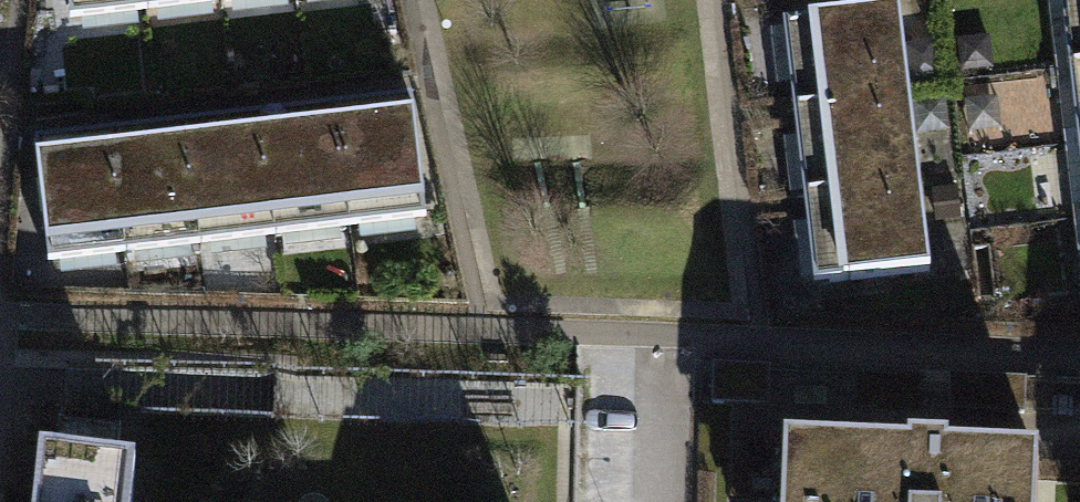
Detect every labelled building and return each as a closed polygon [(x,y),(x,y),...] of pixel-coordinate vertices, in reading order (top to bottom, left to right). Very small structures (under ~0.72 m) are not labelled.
[(125,6),(125,0),(50,0),(52,16),(125,6)] [(1079,68),(1079,0),(1072,0),(1079,68)] [(797,31),(806,107),(886,98),(877,21),(797,31)] [(897,183),(886,98),(806,107),(817,193),(897,183)] [(395,125),(323,133),(334,219),(405,210),(395,125)] [(259,229),(334,219),(323,133),(248,143),(259,229)] [(248,143),(169,153),(180,239),(259,229),(248,143)] [(169,153),(98,162),(109,248),(180,239),(169,153)] [(32,257),(109,248),(98,162),(21,172),(32,257)] [(909,276),(897,183),(817,193),(829,286),(909,276)] [(29,501),(130,501),(133,471),(33,460),(29,501)] [(762,467),(761,501),(1010,501),(1011,475),(898,472),(762,467)]
